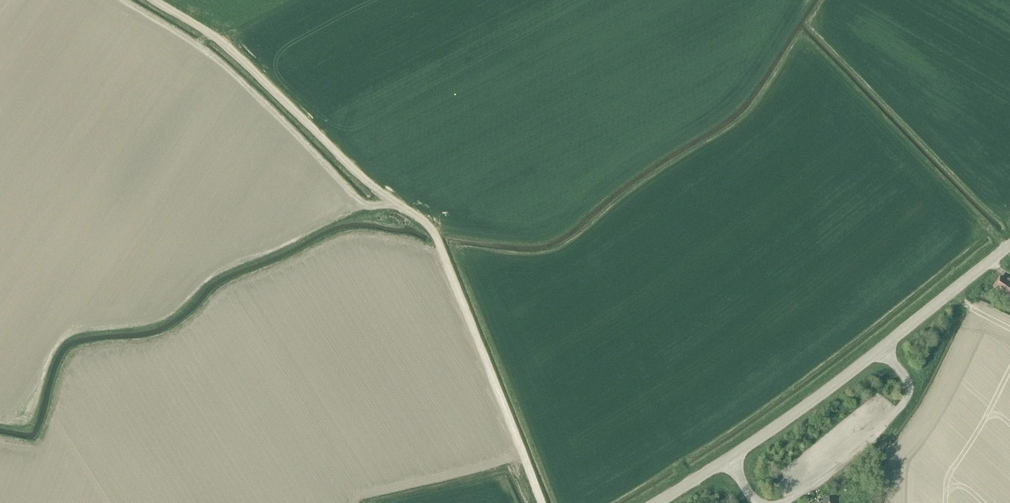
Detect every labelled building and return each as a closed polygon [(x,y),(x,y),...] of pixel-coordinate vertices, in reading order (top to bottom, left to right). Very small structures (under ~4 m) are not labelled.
[(1008,280),(1006,282),(1000,278),(993,288),(1002,294),(1001,296),(1009,302),(1009,281),(1008,280)] [(829,450),(831,455),(843,450),(841,445),(829,450)]
